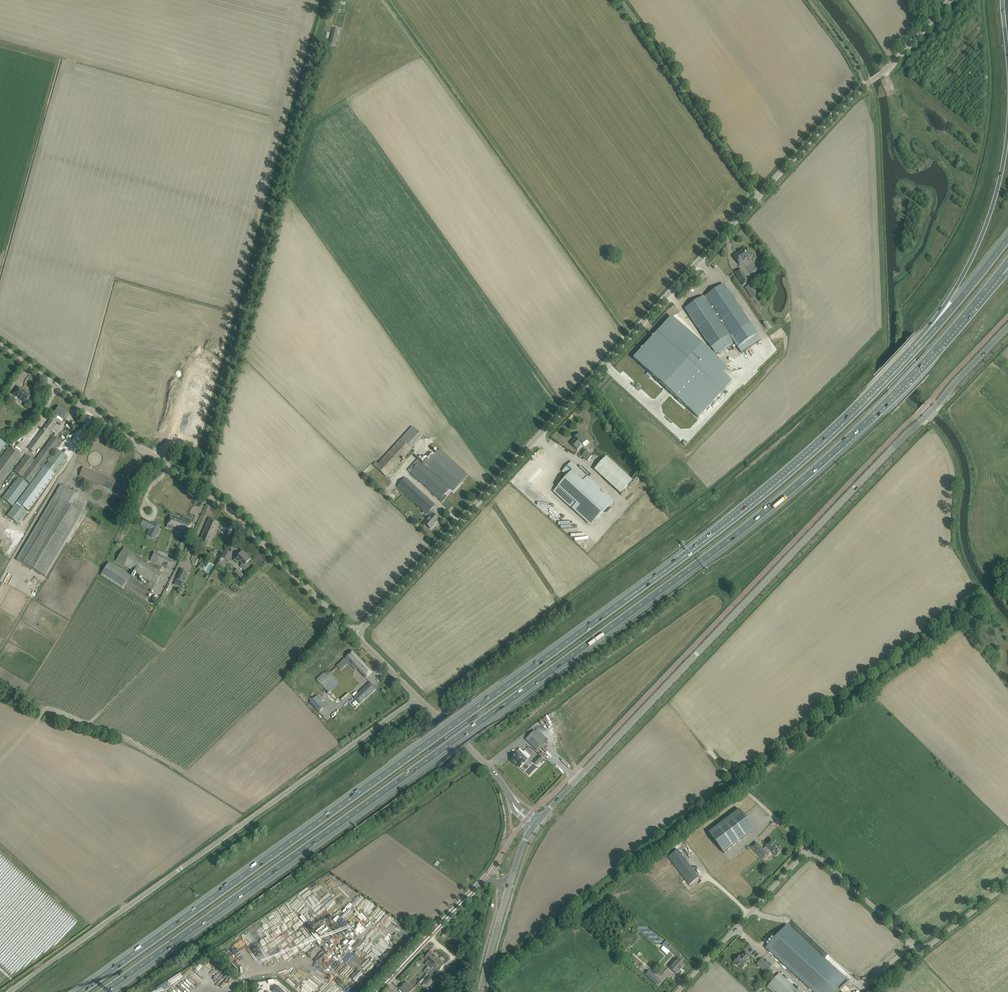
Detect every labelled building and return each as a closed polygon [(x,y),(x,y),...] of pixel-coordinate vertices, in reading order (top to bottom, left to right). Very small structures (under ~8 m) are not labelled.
[(338,36),(332,34),(329,44),(335,46),(338,36)] [(739,252),(739,253),(734,257),(740,265),(752,257),(745,247),(739,252)] [(740,270),(735,273),(743,286),(748,282),(740,270)] [(703,296),(685,309),(692,320),(711,348),(716,354),(734,342),(741,352),(760,339),(757,334),(754,329),(750,323),(726,288),(723,284),(704,297),(703,296)] [(750,284),(744,288),(752,298),(757,295),(750,284)] [(672,317),(633,358),(648,372),(646,375),(650,378),(652,376),(698,418),(732,382),(723,374),(715,366),(719,361),(672,317)] [(18,387),(13,394),(25,403),(30,396),(18,387)] [(52,416),(50,419),(56,423),(58,420),(56,419),(56,418),(61,422),(63,419),(65,417),(68,413),(63,410),(59,408),(59,407),(58,409),(56,411),(54,413),(55,413),(52,416)] [(56,424),(56,423),(50,419),(43,429),(42,428),(27,449),(34,453),(49,433),(56,424)] [(63,425),(58,434),(61,436),(67,427),(63,425)] [(413,449),(415,447),(414,446),(423,437),(412,427),(378,464),(376,462),(373,465),(387,478),(394,470),(396,471),(398,469),(396,467),(413,449)] [(582,446),(583,446),(587,441),(579,434),(575,438),(576,439),(572,443),(575,446),(574,447),(578,450),(582,446)] [(10,447),(9,447),(5,444),(6,444),(0,440),(0,451),(4,446),(8,449),(0,460),(0,486),(19,460),(21,461),(13,471),(22,477),(21,479),(19,477),(3,499),(12,506),(13,505),(14,506),(7,516),(18,524),(27,512),(18,505),(19,504),(28,511),(68,458),(57,449),(52,455),(51,455),(62,440),(59,438),(58,440),(53,436),(34,461),(26,455),(22,460),(21,458),(22,456),(10,447)] [(451,492),(453,494),(464,483),(463,481),(469,475),(440,449),(436,454),(433,452),(423,464),(418,459),(408,471),(440,500),(439,500),(442,503),(451,492)] [(583,455),(589,460),(593,455),(587,450),(583,455)] [(595,470),(621,494),(633,481),(607,457),(595,470)] [(567,476),(553,492),(584,519),(588,514),(596,521),(610,506),(595,492),(599,487),(571,462),(562,472),(564,474),(567,476)] [(112,490),(116,481),(83,467),(79,476),(112,490)] [(6,482),(11,486),(18,477),(12,473),(6,482)] [(397,487),(427,514),(430,517),(424,523),(431,529),(439,520),(430,511),(435,505),(432,502),(406,478),(397,487)] [(46,577),(83,514),(82,513),(88,503),(74,494),(75,493),(60,485),(16,559),(46,577)] [(104,518),(107,513),(99,507),(96,512),(104,518)] [(190,528),(191,523),(171,516),(167,528),(181,533),(181,532),(187,534),(190,528)] [(209,519),(207,523),(198,543),(209,548),(219,523),(209,519)] [(152,523),(150,527),(157,531),(160,526),(153,522),(152,523)] [(155,585),(162,572),(147,563),(148,561),(144,559),(143,560),(124,548),(116,561),(134,572),(131,576),(109,562),(100,576),(122,590),(124,587),(146,601),(152,589),(155,585)] [(230,553),(225,551),(221,558),(224,560),(226,561),(230,553)] [(237,563),(239,561),(242,564),(240,566),(245,571),(250,566),(246,563),(250,559),(247,556),(246,557),(242,553),(243,552),(242,551),(234,560),(237,563)] [(154,552),(150,561),(156,564),(169,570),(174,561),(160,554),(154,552)] [(187,571),(181,569),(174,584),(180,587),(187,571)] [(353,651),(345,659),(356,671),(357,669),(366,678),(373,672),(362,660),(361,661),(359,659),(360,658),(353,651)] [(360,704),(376,689),(370,683),(354,698),(360,704)] [(317,697),(310,702),(318,712),(325,707),(317,697)] [(526,739),(538,751),(547,743),(535,731),(526,739)] [(516,752),(513,755),(515,756),(510,761),(515,766),(516,765),(519,768),(525,762),(520,757),(521,756),(516,752)] [(724,853),(755,830),(739,809),(708,833),(724,853)] [(763,850),(766,852),(769,849),(771,852),(776,856),(783,849),(772,840),(766,847),(763,850)] [(763,850),(759,845),(754,850),(761,857),(762,857),(766,852),(763,850)] [(678,849),(668,857),(689,885),(699,877),(678,849)] [(813,991),(839,991),(849,981),(789,926),(787,925),(787,924),(765,948),(813,991)] [(679,958),(680,956),(682,955),(674,948),(672,950),(671,951),(679,957),(679,958)] [(435,955),(435,956),(430,952),(425,958),(428,961),(425,964),(431,970),(434,967),(433,966),(439,960),(436,957),(437,957),(435,955)] [(742,955),(742,956),(741,957),(739,956),(734,962),(735,963),(738,966),(739,966),(742,969),(747,963),(746,962),(750,957),(745,952),(742,955)] [(684,959),(680,956),(679,958),(679,957),(673,964),(672,963),(669,967),(677,974),(679,971),(680,970),(681,970),(680,970),(682,968),(682,969),(682,968),(684,965),(681,962),(684,959)] [(767,970),(771,966),(762,958),(757,964),(769,975),(771,973),(767,970)] [(439,971),(445,965),(439,960),(433,966),(434,967),(431,970),(434,972),(429,977),(424,982),(429,987),(434,981),(435,982),(438,977),(436,975),(439,971)] [(649,971),(646,975),(653,981),(656,977),(649,971)] [(769,985),(776,991),(800,991),(780,973),(769,985)] [(414,989),(406,982),(404,984),(403,983),(399,988),(403,991),(411,991),(414,989)]
